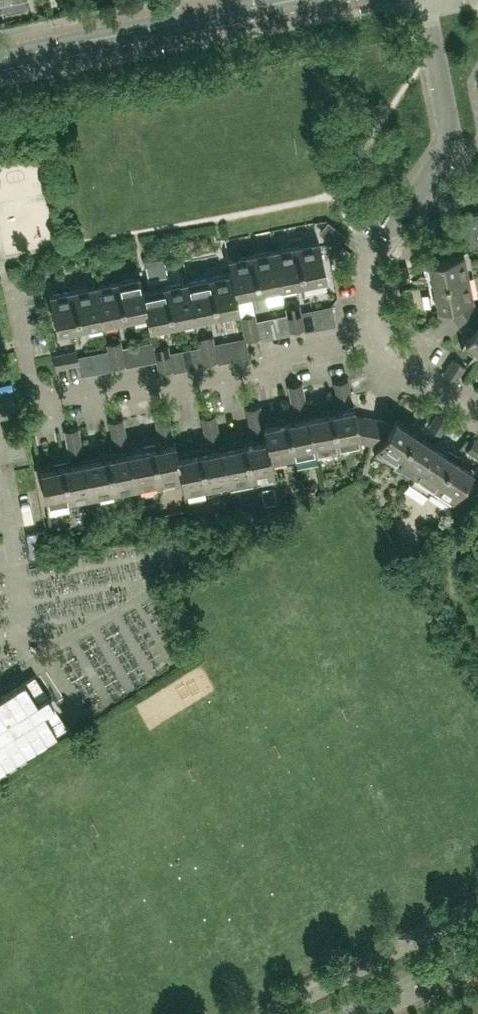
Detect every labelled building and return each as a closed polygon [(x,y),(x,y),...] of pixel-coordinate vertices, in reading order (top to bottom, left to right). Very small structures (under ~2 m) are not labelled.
[(460,219),(470,247),(477,244),(477,213),(460,219)] [(326,276),(319,241),(274,250),(281,285),(326,276)] [(281,285),(274,250),(229,259),(239,308),(236,294),(281,285)] [(473,300),(464,253),(422,261),(422,263),(429,262),(437,305),(430,306),(431,308),(445,305),(456,320),(476,307),(471,300),(473,300)] [(239,308),(229,259),(228,259),(231,273),(187,281),(194,317),(239,308)] [(149,279),(168,275),(166,265),(166,262),(146,265),(147,269),(149,279)] [(410,280),(407,265),(391,268),(394,283),(410,280)] [(146,312),(143,290),(140,276),(94,286),(101,321),(146,312)] [(194,317),(187,281),(143,290),(146,312),(149,326),(194,317)] [(101,321),(94,286),(49,295),(56,330),(101,321)] [(305,328),(300,305),(285,307),(290,331),(305,328)] [(476,307),(456,320),(466,336),(460,345),(461,346),(465,340),(477,349),(477,310),(476,307)] [(260,337),(255,313),(240,316),(245,340),(260,337)] [(218,360),(213,336),(198,339),(203,363),(204,363),(218,360)] [(126,363),(121,340),(106,343),(110,366),(126,363)] [(173,369),(169,345),(154,348),(158,372),(173,369)] [(79,364),(76,349),(53,353),(53,354),(56,368),(79,364)] [(128,368),(152,361),(149,350),(125,358),(128,368)] [(456,379),(465,366),(453,358),(444,371),(456,379)] [(351,395),(349,383),(348,379),(334,382),(337,398),(351,395)] [(307,406),(303,388),(302,382),(287,385),(292,409),(307,406)] [(274,473),(271,459),(264,425),(264,422),(263,422),(260,405),(246,408),(251,432),(264,429),(266,439),(222,448),(229,482),(274,473)] [(370,442),(374,418),(355,414),(354,406),(353,407),(309,416),(316,450),(361,441),(370,442)] [(172,432),(168,409),(153,412),(158,435),(172,432)] [(440,434),(449,421),(437,412),(428,425),(440,434)] [(220,438),(215,414),(201,417),(206,441),(220,438)] [(316,450),(309,416),(264,425),(271,459),(316,450)] [(128,441),(123,418),(109,421),(114,444),(128,441)] [(414,474),(433,444),(395,418),(393,421),(374,418),(370,442),(378,444),(375,448),(414,474)] [(83,450),(78,427),(64,430),(68,453),(83,450)] [(474,437),(466,450),(477,457),(477,440),(474,437)] [(181,477),(177,456),(178,456),(175,443),(130,452),(137,486),(181,477)] [(452,499),(472,470),(433,444),(414,474),(408,482),(427,495),(433,486),(452,499)] [(222,448),(178,456),(177,456),(181,477),(184,492),(229,482),(222,448)] [(137,486),(130,452),(85,461),(92,495),(137,486)] [(92,495),(85,461),(40,470),(47,504),(92,495)] [(150,501),(141,502),(144,516),(157,514),(155,504),(150,501)] [(32,569),(44,566),(37,544),(25,547),(32,569)] [(0,696),(0,767),(66,725),(34,675),(0,696)]
